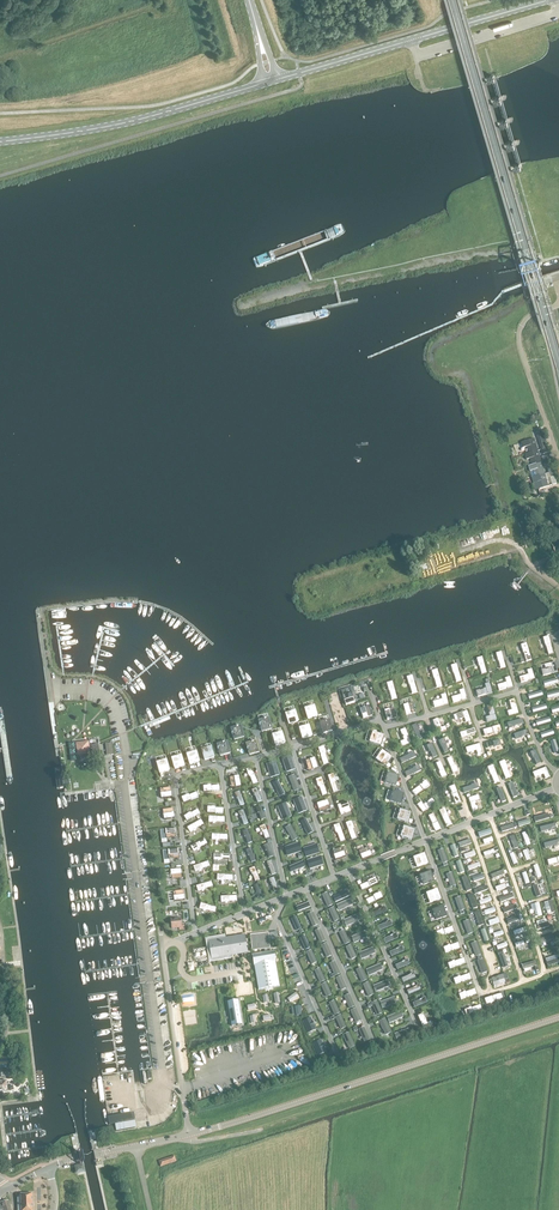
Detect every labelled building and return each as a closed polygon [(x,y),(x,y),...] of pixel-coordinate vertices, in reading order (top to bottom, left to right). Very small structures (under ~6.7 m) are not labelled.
[(542,431),(536,433),(537,436),(538,438),(538,439),(541,450),(542,450),(546,448),(547,448),(546,444),(545,443),(547,443),(546,440),(544,440),(544,438),(544,437),(542,431)] [(529,453),(538,451),(534,439),(521,443),(523,448),(527,447),(529,453)] [(533,465),(541,463),(538,451),(529,453),(525,454),(526,460),(531,459),(533,465)] [(536,477),(545,474),(541,463),(533,465),(528,466),(530,472),(534,470),(536,477)] [(536,477),(532,478),(533,483),(538,482),(540,489),(548,486),(545,474),(536,477)] [(549,637),(544,639),(546,646),(549,655),(554,653),(549,637)] [(527,644),(521,645),(522,646),(524,652),(527,661),(532,660),(527,644)] [(502,652),(496,654),(498,661),(499,661),(501,668),(506,667),(502,652)] [(483,657),(477,659),(479,666),(480,666),(482,674),(487,673),(483,658),(483,657)] [(551,668),(542,671),(544,676),(558,672),(555,662),(550,663),(551,668)] [(457,665),(451,666),(451,667),(453,673),(454,673),(456,682),(462,681),(457,665)] [(529,675),(520,678),(521,683),(535,679),(532,669),(527,670),(529,675)] [(438,670),(432,671),(432,672),(434,678),(437,687),(442,686),(438,670)] [(412,676),(407,678),(407,679),(409,685),(409,684),(412,694),(417,692),(413,678),(412,676)] [(507,683),(498,685),(499,691),(513,687),(510,677),(505,678),(507,683)] [(557,678),(543,682),(545,687),(558,683),(557,678)] [(393,682),(387,684),(387,685),(389,691),(392,700),(397,698),(393,684),(393,682)] [(486,689),(477,692),(478,697),(492,693),(489,683),(485,684),(486,689)] [(461,695),(452,698),(453,703),(467,699),(464,689),(460,690),(461,695)] [(542,691),(528,695),(529,700),(543,696),(542,691)] [(352,692),(343,695),(344,698),(346,705),(355,702),(353,695),(352,692)] [(442,700),(433,702),(435,707),(448,704),(446,694),(441,695),(442,700)] [(512,710),(508,711),(509,716),(519,713),(515,700),(510,701),(512,710)] [(412,703),(403,705),(404,708),(406,715),(415,713),(413,705),(412,703)] [(546,704),(532,708),(533,713),(547,709),(546,704)] [(369,705),(360,708),(363,718),(372,715),(369,705)] [(314,706),(305,709),(308,719),(317,716),(314,707),(314,706)] [(490,716),(486,718),(487,722),(497,719),(493,706),(487,707),(490,716)] [(394,708),(384,711),(385,713),(387,719),(387,720),(388,720),(396,718),(394,710),(394,708)] [(467,711),(453,715),(455,721),(464,718),(466,722),(471,720),(467,711)] [(295,712),(286,714),(286,715),(289,724),(290,724),(298,722),(295,712)] [(550,717),(536,721),(537,726),(551,722),(550,717)] [(269,719),(259,721),(260,723),(262,732),(272,729),(269,720),(269,719)] [(438,719),(433,721),(438,735),(447,731),(445,727),(441,728),(438,719)] [(522,719),(507,723),(509,728),(515,727),(515,726),(523,723),(522,719)] [(330,720),(320,722),(324,732),(333,730),(330,720)] [(417,724),(412,727),(418,741),(422,739),(419,731),(420,730),(417,724)] [(499,725),(483,730),(485,735),(494,732),(494,733),(501,731),(499,725)] [(309,726),(300,728),(302,737),(303,739),(312,736),(311,734),(309,726)] [(241,727),(232,729),(232,731),(235,740),(244,737),(242,728),(241,727)] [(475,728),(460,733),(462,738),(467,736),(467,735),(476,733),(475,728)] [(404,741),(400,742),(402,747),(411,743),(406,730),(401,732),(404,741)] [(527,730),(514,734),(515,739),(522,737),(521,737),(528,734),(527,730)] [(553,730),(540,734),(542,738),(554,734),(553,730)] [(282,733),(273,736),(276,746),(285,743),(282,733)] [(383,736),(373,733),(369,743),(380,747),(383,736)] [(364,743),(361,745),(362,749),(370,745),(367,739),(363,741),(364,743)] [(444,739),(439,741),(444,754),(449,752),(446,745),(447,745),(444,739)] [(550,741),(554,753),(558,752),(558,751),(555,740),(550,741)] [(78,756),(84,755),(84,759),(100,757),(98,744),(89,745),(89,741),(76,743),(78,756)] [(257,741),(247,744),(250,754),(260,752),(257,741)] [(109,742),(105,743),(106,749),(106,754),(113,754),(113,751),(113,749),(113,748),(112,742),(109,742)] [(227,742),(218,745),(221,756),(230,753),(227,742)] [(480,744),(466,748),(467,753),(477,750),(478,755),(483,753),(480,744)] [(432,745),(427,747),(429,752),(430,752),(433,758),(437,757),(432,745)] [(211,747),(201,750),(204,761),(214,758),(211,747)] [(324,747),(318,748),(323,765),(328,763),(325,754),(326,754),(324,747)] [(391,758),(381,751),(375,760),(385,767),(391,758)] [(536,751),(531,753),(533,758),(534,758),(537,764),(541,763),(536,751)] [(196,752),(186,755),(189,765),(199,762),(196,752)] [(408,756),(400,760),(402,764),(416,758),(413,753),(408,755),(408,756)] [(181,756),(171,759),(174,769),(184,767),(181,756)] [(292,756),(283,759),(287,773),(296,770),(292,756)] [(451,757),(447,759),(453,773),(458,771),(455,765),(455,766),(451,757)] [(315,759),(306,762),(309,772),(318,769),(315,759)] [(166,761),(157,764),(160,773),(169,770),(166,761)] [(505,761),(499,763),(506,779),(511,777),(507,768),(508,768),(505,761)] [(276,762),(267,764),(271,778),(281,775),(276,762)] [(440,762),(436,763),(440,772),(439,772),(441,778),(447,776),(440,762)] [(413,769),(405,773),(407,777),(421,771),(418,766),(413,768),(413,769)] [(493,766),(488,768),(491,775),(495,783),(500,781),(493,766)] [(546,767),(533,773),(535,778),(544,774),(545,778),(548,777),(550,776),(546,767)] [(253,768),(248,770),(253,784),(258,782),(253,768)] [(398,777),(387,773),(383,784),(395,788),(398,777)] [(334,774),(328,776),(334,792),(338,791),(335,782),(336,782),(334,774)] [(295,775),(289,778),(293,787),(295,792),(301,790),(295,775)] [(239,776),(230,778),(232,788),(240,786),(239,776)] [(322,778),(316,780),(319,787),(320,787),(323,796),(327,794),(322,778)] [(279,781),(274,784),(277,791),(280,797),(282,796),(285,795),(286,795),(279,781)] [(420,786),(413,791),(416,796),(430,786),(426,781),(420,785),(420,786)] [(471,786),(463,789),(464,793),(479,788),(477,783),(471,785),(471,786)] [(513,783),(508,785),(513,798),(518,796),(513,783)] [(455,786),(449,788),(452,796),(453,795),(456,804),(461,802),(458,793),(455,786)] [(501,788),(496,790),(502,803),(506,801),(501,788)] [(171,789),(160,790),(162,800),(172,798),(171,789)] [(258,789),(252,791),(254,795),(255,794),(258,804),(263,802),(258,789)] [(197,792),(182,798),(184,804),(199,797),(197,792)] [(241,792),(235,794),(237,798),(237,797),(241,806),(245,805),(241,792)] [(393,792),(391,801),(401,804),(404,796),(393,792)] [(478,795),(469,798),(470,803),(473,811),(478,809),(475,801),(480,800),(478,795)] [(303,797),(294,800),(299,815),(308,811),(303,797)] [(432,799),(424,805),(427,810),(435,803),(432,799)] [(330,802),(321,805),(324,815),(333,812),(330,802)] [(347,802),(338,806),(341,814),(351,811),(347,802)] [(287,804),(278,807),(283,821),(292,817),(287,804)] [(262,807),(256,809),(258,812),(259,812),(262,821),(266,819),(262,807)] [(174,809),(163,811),(165,821),(175,819),(174,809)] [(198,809),(184,817),(187,822),(200,814),(198,809)] [(444,809),(439,811),(446,826),(447,826),(451,824),(447,815),(444,809)] [(410,814),(399,810),(395,821),(407,825),(410,814)] [(244,812),(239,813),(240,817),(241,816),(244,826),(249,824),(244,812)] [(434,812),(429,814),(436,830),(442,828),(434,812)] [(548,814),(534,818),(536,823),(549,819),(548,814)] [(498,822),(500,827),(510,822),(507,817),(498,822)] [(201,820),(187,828),(190,832),(204,824),(201,820)] [(307,820),(301,822),(306,829),(305,830),(308,836),(314,833),(307,820)] [(352,821),(346,823),(352,839),(357,838),(354,829),(352,821)] [(339,824),(334,826),(336,834),(337,834),(341,842),(345,840),(339,824)] [(554,824),(540,828),(541,832),(550,830),(550,831),(556,829),(554,824)] [(266,826),(260,828),(262,831),(266,840),(270,839),(266,826)] [(291,826),(286,829),(293,842),(299,839),(291,826)] [(414,831),(402,827),(399,838),(410,841),(414,831)] [(176,829),(166,830),(167,840),(176,839),(176,829)] [(490,829),(478,833),(480,837),(492,833),(490,829)] [(248,831),(243,833),(244,836),(245,836),(248,845),(253,843),(248,831)] [(335,850),(342,848),(338,835),(330,838),(331,843),(325,845),(327,850),(334,847),(335,850)] [(514,835),(510,837),(514,849),(518,847),(514,835)] [(489,838),(478,841),(480,846),(490,842),(489,838)] [(205,839),(191,846),(194,852),(208,844),(205,839)] [(470,839),(458,843),(460,848),(472,843),(470,839)] [(544,844),(545,848),(554,846),(554,847),(558,845),(558,843),(558,840),(544,844)] [(299,844),(285,848),(288,857),(302,853),(299,844)] [(269,845),(264,846),(265,850),(266,850),(270,859),(274,857),(269,845)] [(318,845),(304,849),(307,858),(321,854),(318,845)] [(455,845),(450,846),(454,857),(459,856),(455,845)] [(343,847),(333,851),(336,861),(346,857),(343,847)] [(368,847),(359,851),(363,859),(372,856),(368,847)] [(252,849),(247,851),(248,855),(249,855),(252,864),(256,862),(252,849)] [(443,849),(438,851),(443,863),(447,862),(443,849)] [(179,850),(169,851),(170,861),(180,860),(179,850)] [(424,855),(414,858),(417,867),(427,864),(424,855)] [(548,858),(550,865),(558,863),(558,855),(548,858)] [(322,857),(308,861),(311,870),(324,866),(322,857)] [(289,863),(295,861),(294,858),(281,861),(283,867),(290,865),(289,863)] [(460,861),(456,862),(460,873),(464,872),(460,861)] [(273,862),(267,863),(269,867),(272,876),(277,875),(273,862)] [(304,862),(290,868),(292,873),(306,868),(304,862)] [(479,862),(467,867),(469,870),(480,866),(479,862)] [(209,863),(194,868),(196,874),(211,868),(209,863)] [(255,868),(250,871),(251,874),(252,874),(256,883),(260,880),(255,868)] [(181,869),(171,870),(172,880),(182,880),(181,869)] [(355,876),(361,874),(363,879),(373,875),(370,869),(354,875),(355,876)] [(525,882),(530,881),(526,870),(522,872),(523,876),(520,877),(520,880),(525,879),(525,881),(521,882),(524,889),(527,888),(525,882)] [(430,872),(420,876),(424,886),(434,882),(430,872)] [(502,872),(490,876),(492,880),(504,876),(502,872)] [(451,873),(447,875),(451,887),(456,885),(451,873)] [(466,877),(462,878),(467,892),(471,890),(466,877)] [(368,882),(360,886),(362,890),(377,883),(375,878),(368,881),(368,882)] [(275,879),(270,881),(271,884),(272,884),(275,893),(279,892),(275,879)] [(297,879),(286,883),(288,890),(299,886),(297,879)] [(342,880),(328,885),(330,889),(344,884),(342,880)] [(211,881),(197,886),(198,892),(213,887),(211,881)] [(258,885),(254,887),(258,896),(257,896),(258,900),(263,898),(258,885)] [(487,886),(474,890),(475,894),(488,889),(487,886)] [(437,890),(427,894),(430,903),(440,899),(437,890)] [(339,894),(333,897),(336,902),(349,896),(347,891),(340,894),(339,894)] [(184,892),(174,893),(175,903),(185,902),(184,892)] [(373,896),(366,900),(368,904),(383,898),(380,892),(373,896)] [(327,893),(322,895),(328,907),(332,905),(327,893)] [(473,894),(468,896),(473,909),(478,907),(473,894)] [(512,895),(499,899),(500,903),(513,899),(512,895)] [(460,898),(454,899),(459,913),(464,911),(460,898)] [(350,899),(337,905),(340,911),(344,909),(344,908),(353,905),(350,899)] [(308,902),(297,907),(298,911),(310,907),(308,902)] [(217,908),(202,904),(201,910),(215,914),(217,908)] [(515,905),(502,910),(504,914),(517,910),(515,905)] [(443,907),(433,911),(436,920),(446,916),(443,907)] [(334,908),(329,910),(334,922),(339,920),(334,908)] [(479,911),(474,913),(479,926),(482,925),(484,925),(479,911)] [(312,912),(308,914),(313,926),(318,924),(312,912)] [(376,918),(378,922),(388,917),(386,914),(376,918)] [(302,927),(297,915),(292,917),(297,930),(302,927)] [(357,915),(344,921),(347,927),(354,923),(360,920),(357,915)] [(182,926),(181,919),(171,920),(173,929),(180,928),(180,930),(185,930),(185,926),(182,926)] [(385,924),(378,926),(380,931),(392,926),(390,921),(385,923),(385,924)] [(468,921),(464,922),(468,934),(473,933),(468,921)] [(441,930),(437,932),(439,937),(454,931),(452,926),(443,930),(443,929),(440,930),(441,930)] [(319,928),(315,930),(320,943),(325,941),(319,928)] [(485,929),(481,931),(485,942),(489,940),(485,929)] [(344,931),(339,933),(345,945),(349,943),(344,931)] [(365,932),(352,938),(354,943),(359,941),(367,937),(365,932)] [(252,950),(270,948),(269,933),(251,935),(252,950)] [(311,946),(305,934),(301,936),(306,949),(311,946)] [(390,936),(384,939),(386,944),(398,938),(396,934),(390,936)] [(211,958),(247,952),(245,935),(208,941),(211,958)] [(553,935),(540,939),(541,943),(554,939),(553,935)] [(326,943),(321,945),(327,957),(332,955),(326,943)] [(448,946),(443,948),(445,953),(460,947),(458,943),(450,945),(448,945),(448,946)] [(476,943),(472,944),(476,956),(481,955),(476,943)] [(351,946),(346,948),(351,959),(356,957),(351,946)] [(399,948),(390,952),(392,957),(404,951),(402,946),(398,948),(399,948)] [(374,947),(360,952),(362,957),(375,952),(374,947)] [(317,961),(312,948),(307,951),(312,963),(317,961)] [(274,951),(253,955),(259,989),(280,986),(274,951)] [(510,952),(500,956),(502,963),(513,959),(510,952)] [(364,965),(377,961),(375,957),(363,961),(364,965)] [(452,962),(448,964),(450,969),(466,963),(464,958),(455,961),(454,960),(452,961),(452,962)] [(405,961),(396,965),(398,970),(410,964),(408,959),(404,961),(405,961)] [(482,960),(478,961),(482,973),(487,972),(482,960)] [(334,961),(329,963),(335,976),(340,973),(334,961)] [(380,965),(366,971),(369,976),(377,973),(376,972),(382,970),(380,965)] [(326,979),(320,967),(315,969),(321,982),(326,979)] [(361,969),(356,971),(362,982),(366,980),(361,969)] [(411,975),(402,979),(404,983),(416,978),(414,973),(410,974),(411,975)] [(506,973),(491,979),(494,987),(505,983),(504,980),(508,979),(506,973)] [(458,977),(454,979),(456,984),(462,982),(471,978),(469,974),(460,977),(460,976),(458,977)] [(340,975),(336,977),(342,990),(346,988),(340,975)] [(332,993),(327,981),(321,984),(327,996),(332,993)] [(387,981),(374,987),(376,992),(384,989),(383,988),(389,986),(387,981)] [(368,983),(363,985),(369,997),(373,995),(368,983)] [(416,987),(407,991),(409,995),(421,990),(419,985),(416,986),(416,987)] [(474,989),(459,995),(461,1000),(477,994),(474,989)] [(296,993),(288,999),(290,1003),(298,997),(296,993)] [(348,994),(344,996),(350,1008),(354,1006),(348,994)] [(394,998),(381,1003),(383,1009),(391,1006),(390,1005),(396,1003),(394,998)] [(422,1000),(413,1004),(415,1008),(427,1002),(425,998),(421,999),(422,1000)] [(341,1012),(335,999),(330,1002),(335,1014),(341,1012)] [(238,1000),(228,1002),(232,1026),(242,1024),(238,1000)] [(376,1001),(371,1004),(377,1015),(382,1013),(376,1001)] [(480,1005),(465,1010),(467,1016),(482,1010),(480,1005)] [(355,1008),(350,1010),(356,1023),(361,1021),(355,1008)] [(441,1017),(445,1016),(443,1008),(435,1009),(437,1020),(442,1019),(441,1017)] [(401,1012),(387,1018),(390,1024),(397,1020),(403,1017),(401,1012)] [(347,1026),(341,1014),(336,1016),(342,1029),(347,1026)] [(422,1016),(418,1018),(424,1030),(432,1026),(430,1022),(426,1024),(422,1016)] [(311,1017),(303,1021),(308,1033),(316,1029),(311,1017)] [(384,1019),(379,1022),(386,1034),(390,1032),(384,1019)] [(364,1027),(359,1029),(365,1041),(369,1039),(364,1027)] [(370,1030),(373,1038),(376,1037),(377,1040),(381,1039),(377,1028),(370,1030)] [(409,1028),(397,1034),(399,1040),(412,1035),(409,1028)] [(290,1037),(296,1036),(295,1030),(284,1032),(287,1043),(291,1042),(290,1037)] [(349,1032),(344,1034),(350,1047),(355,1044),(349,1032)] [(321,1040),(313,1043),(318,1055),(326,1052),(321,1040)] [(247,1045),(249,1058),(256,1056),(254,1044),(247,1045)] [(114,1116),(110,1117),(112,1125),(134,1121),(132,1113),(114,1116)] [(175,1155),(158,1161),(160,1167),(176,1162),(175,1155)] [(83,1165),(75,1167),(77,1174),(85,1172),(83,1165)] [(32,1193),(20,1194),(20,1197),(17,1197),(18,1209),(33,1209),(32,1193)] [(11,1209),(8,1200),(2,1202),(0,1203),(0,1209),(11,1209)]
